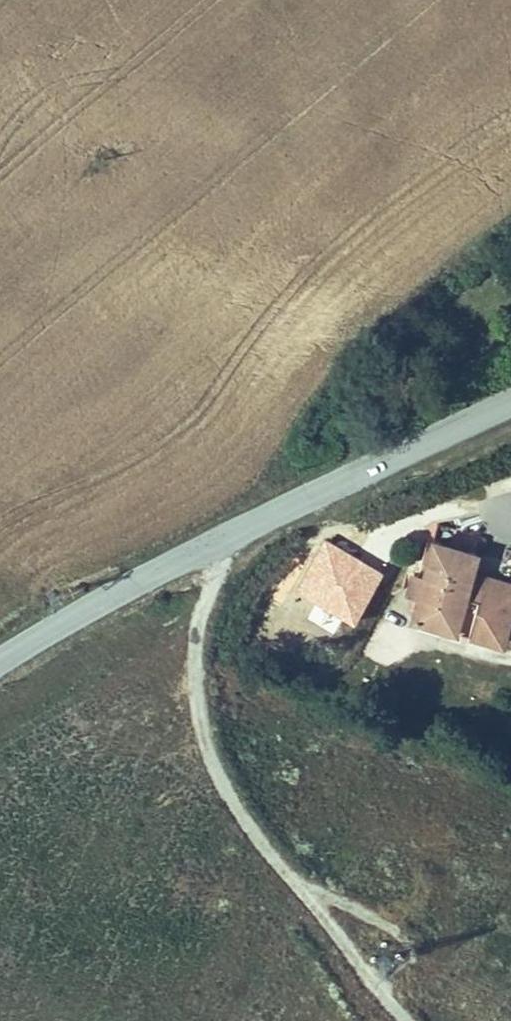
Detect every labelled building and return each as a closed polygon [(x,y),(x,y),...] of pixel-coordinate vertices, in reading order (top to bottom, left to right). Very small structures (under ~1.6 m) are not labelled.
[(354,445),(351,436),(340,441),(343,450),(354,445)] [(419,594),(433,541),(428,539),(418,574),(414,573),(409,591),(419,594)] [(510,610),(510,583),(502,581),(500,587),(470,578),(472,572),(477,553),(433,541),(419,594),(412,617),(419,619),(450,628),(502,642),(510,610)] [(502,581),(472,572),(470,578),(500,587),(502,581)] [(449,634),(450,628),(419,619),(417,625),(449,634)]
